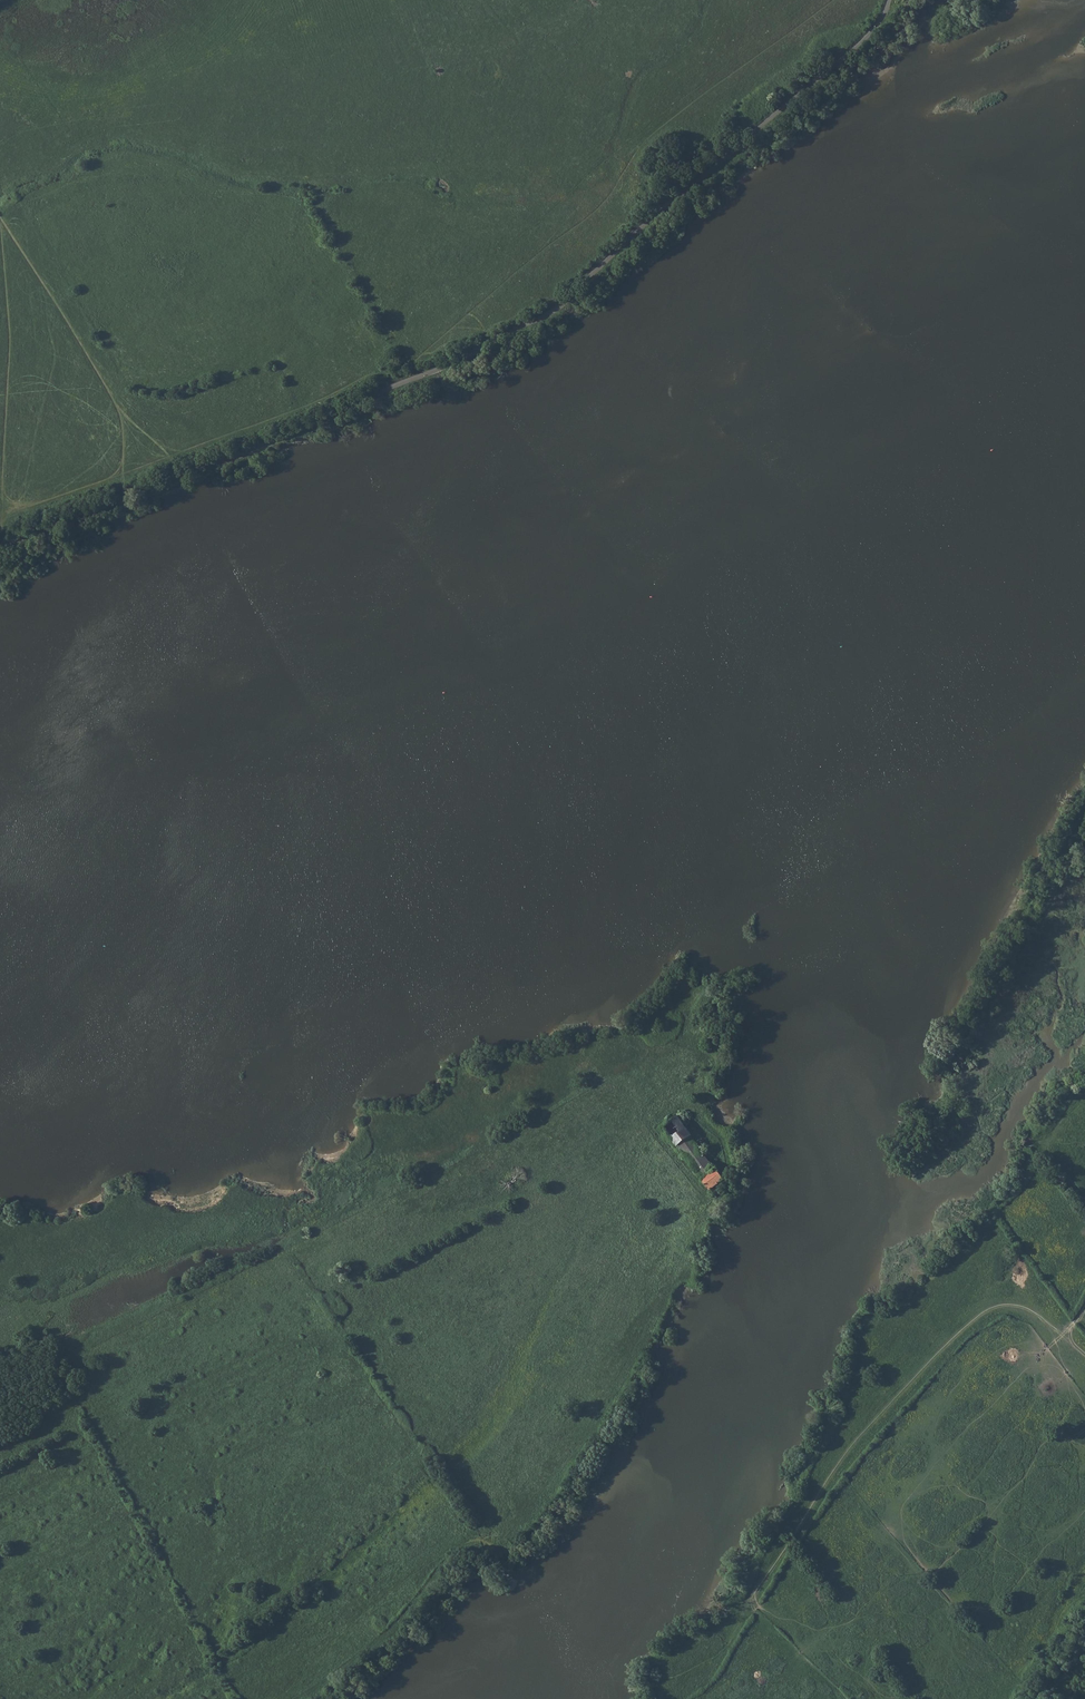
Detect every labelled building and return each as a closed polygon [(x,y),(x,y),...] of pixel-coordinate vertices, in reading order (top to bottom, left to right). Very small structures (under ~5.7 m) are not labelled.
[(702,1181),(710,1192),(726,1180),(717,1169),(715,1171),(690,1139),(692,1138),(677,1120),(667,1126),(663,1130),(676,1148),(678,1147),(704,1179),(702,1181)]
